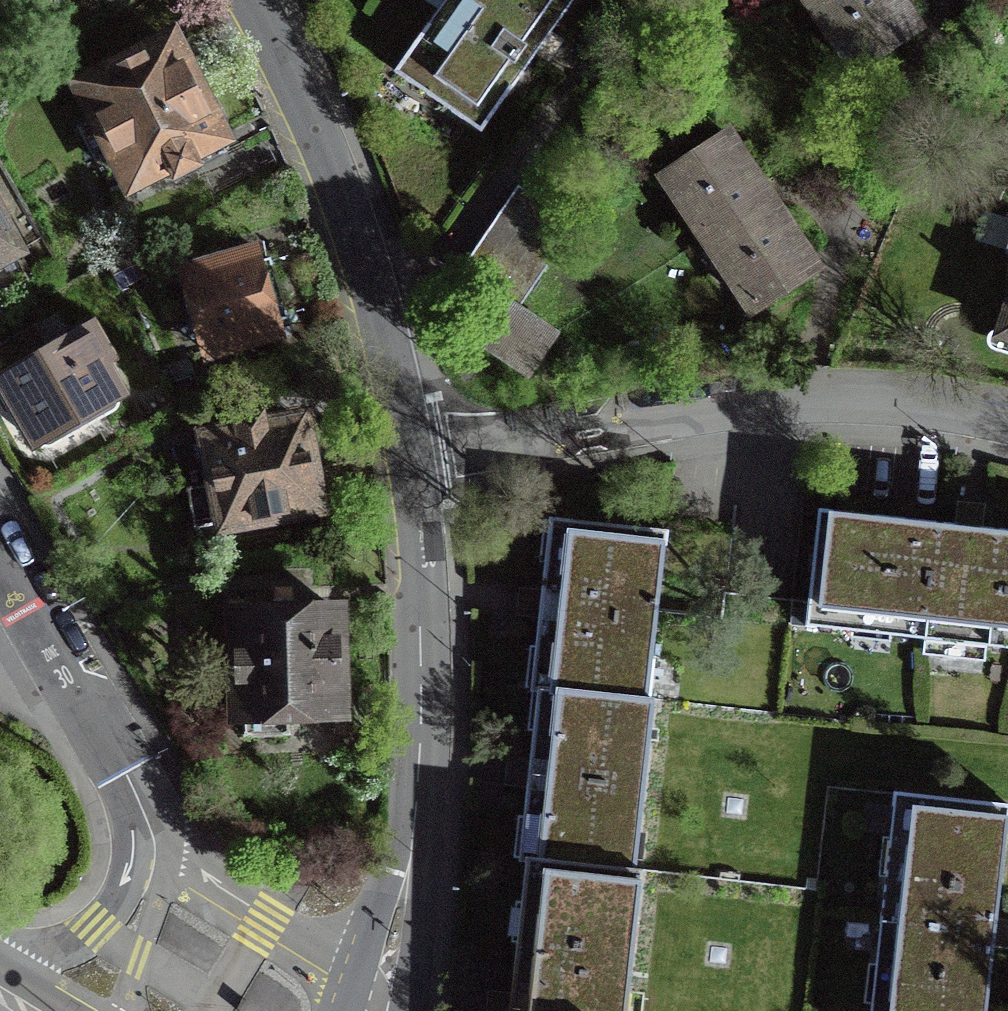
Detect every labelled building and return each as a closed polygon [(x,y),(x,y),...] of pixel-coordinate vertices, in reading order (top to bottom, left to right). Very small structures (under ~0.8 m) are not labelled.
[(395,71),(438,101),(481,131),(574,0),(445,0),(395,71)] [(857,70),(918,29),(908,15),(899,0),(825,0),(843,26),(833,33),(857,70)] [(171,41),(83,86),(98,116),(78,126),(95,161),(116,151),(131,181),(166,163),(174,179),(201,166),(196,158),(192,150),(219,136),(171,41)] [(688,207),(711,242),(771,202),(762,187),(726,134),(666,174),(667,177),(677,170),(697,201),(688,207)] [(570,227),(519,192),(469,267),(464,274),(503,301),(515,309),(570,227)] [(732,273),(756,310),(816,269),(807,255),(771,202),(711,242),(712,243),(721,237),(741,267),(732,273)] [(29,279),(14,253),(19,251),(0,216),(0,295),(29,279)] [(219,263),(186,273),(210,351),(276,331),(273,320),(287,316),(269,258),(255,263),(253,253),(219,263)] [(479,337),(528,371),(541,352),(553,334),(515,309),(503,301),(479,337)] [(1000,334),(1007,336),(1007,307),(1000,334)] [(0,378),(0,379),(0,380),(6,390),(4,391),(9,399),(13,407),(15,406),(35,442),(119,394),(100,361),(107,357),(90,327),(50,350),(35,324),(0,344),(0,377),(0,378)] [(302,426),(301,420),(264,426),(262,413),(248,415),(235,418),(238,432),(209,437),(217,482),(188,488),(195,527),(224,522),(225,523),(317,506),(309,466),(311,466),(320,455),(316,433),(304,426),(302,426)] [(820,510),(809,610),(807,624),(1007,647),(1007,531),(968,526),(820,510)] [(533,687),(654,701),(654,699),(647,698),(659,593),(666,531),(552,518),(543,600),(533,687)] [(235,612),(238,713),(243,713),(244,735),(289,734),(289,712),(340,710),(337,609),(300,610),(299,604),(292,598),(284,598),(276,598),(269,605),(269,611),(235,612)] [(530,777),(521,857),(642,870),(643,869),(636,868),(654,701),(533,687),(533,689),(540,690),(530,777)] [(895,792),(871,1010),(987,1010),(996,932),(1007,820),(1007,804),(895,792)] [(521,857),(521,859),(528,860),(511,1010),(627,1010),(642,870),(521,857)]
